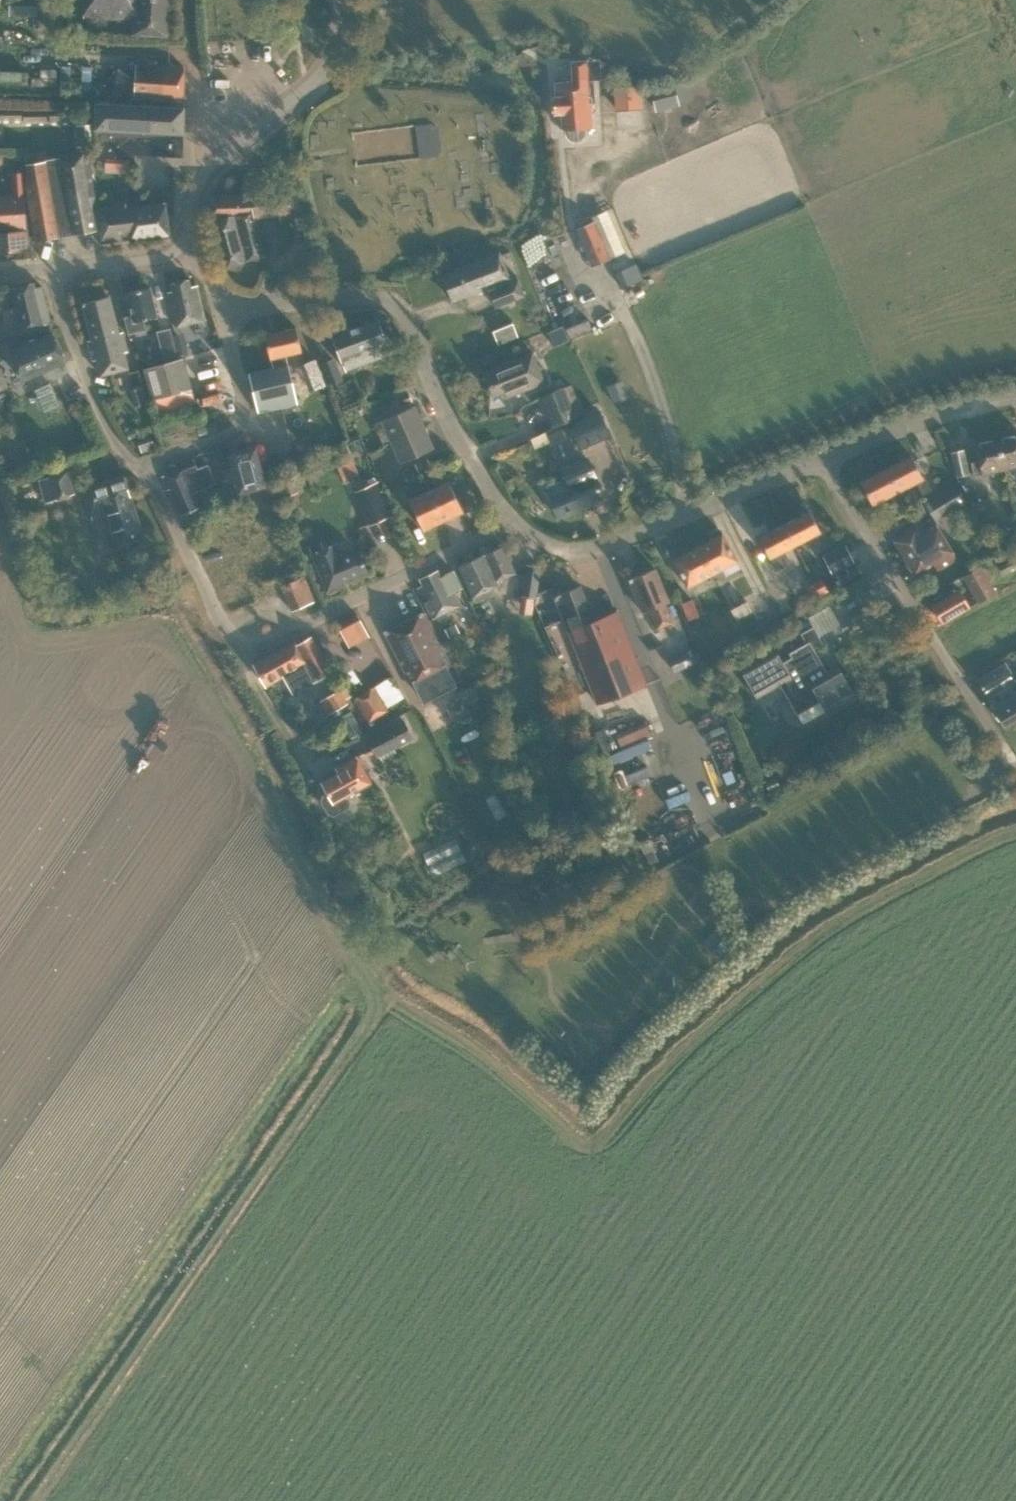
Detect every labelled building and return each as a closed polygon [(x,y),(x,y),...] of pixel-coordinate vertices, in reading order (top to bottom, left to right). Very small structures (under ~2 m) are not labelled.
[(8,11),(8,12),(36,12),(36,0),(7,0),(8,11)] [(83,16),(134,19),(134,32),(166,34),(169,0),(84,0),(83,16)] [(561,112),(562,128),(565,128),(565,132),(566,134),(567,136),(568,137),(569,138),(570,139),(572,140),(574,141),(576,141),(579,140),(581,140),(583,138),(584,137),(585,135),(586,134),(586,132),(586,131),(587,130),(586,127),(592,127),(590,101),(595,101),(593,79),(589,80),(588,60),(571,61),(572,81),(555,82),(555,96),(554,96),(555,113),(561,112)] [(183,66),(135,63),(135,67),(119,67),(118,89),(134,90),(134,97),(183,99),(183,66)] [(61,65),(60,89),(70,89),(71,65),(61,65)] [(82,66),(81,89),(91,90),(92,66),(82,66)] [(0,70),(0,80),(27,81),(28,71),(0,70)] [(640,85),(614,86),(615,110),(641,108),(640,85)] [(657,109),(678,101),(674,90),(653,98),(657,109)] [(134,153),(182,155),(182,133),(183,133),(184,107),(95,102),(96,142),(95,154),(134,156),(134,153)] [(22,110),(0,110),(0,119),(22,119),(22,110)] [(23,122),(47,122),(47,111),(23,112),(23,122)] [(67,113),(49,114),(49,122),(67,122),(67,113)] [(417,123),(422,155),(443,151),(438,120),(417,123)] [(93,146),(92,134),(77,135),(78,147),(93,146)] [(125,203),(95,207),(87,153),(26,163),(26,183),(36,239),(99,228),(100,242),(130,238),(130,240),(169,234),(165,201),(126,207),(125,203)] [(104,169),(128,170),(129,158),(105,157),(104,169)] [(23,170),(11,171),(12,193),(0,194),(0,248),(0,250),(18,249),(18,246),(28,245),(23,170)] [(279,214),(280,221),(302,217),(296,192),(209,195),(213,220),(208,221),(221,267),(265,254),(256,218),(279,214)] [(591,264),(612,255),(623,251),(606,210),(591,217),(593,222),(576,229),(591,264)] [(487,288),(488,289),(489,289),(496,304),(524,293),(516,271),(508,274),(499,251),(458,267),(458,269),(442,276),(451,300),(473,291),(474,293),(487,288)] [(196,284),(190,286),(188,278),(170,282),(172,290),(167,291),(175,326),(204,319),(196,284)] [(34,287),(33,281),(11,287),(16,306),(12,307),(18,330),(50,321),(41,285),(34,287)] [(156,316),(149,287),(127,292),(133,320),(125,322),(128,334),(146,329),(144,319),(156,316)] [(118,332),(109,296),(82,302),(92,339),(88,340),(93,359),(96,358),(101,374),(128,367),(123,351),(127,350),(122,331),(118,332)] [(560,310),(564,327),(547,330),(550,343),(591,333),(585,305),(560,310)] [(390,352),(377,318),(332,336),(345,369),(390,352)] [(508,340),(518,336),(513,322),(502,326),(508,340)] [(176,351),(173,337),(170,327),(156,331),(163,357),(177,354),(176,351)] [(301,350),(295,327),(264,334),(272,367),(248,373),(258,412),(297,402),(285,354),(301,350)] [(22,380),(65,361),(52,332),(9,350),(22,380)] [(173,337),(176,351),(185,349),(182,335),(173,337)] [(504,391),(506,396),(544,382),(532,351),(491,367),(493,372),(485,375),(493,395),(504,391)] [(191,388),(191,386),(183,357),(144,367),(152,398),(191,388)] [(323,365),(331,386),(342,382),(334,360),(323,365)] [(130,388),(143,385),(139,368),(126,372),(130,388)] [(540,397),(552,427),(582,416),(571,385),(540,397)] [(409,391),(397,397),(402,405),(413,399),(409,391)] [(391,441),(423,426),(414,404),(381,419),(391,441)] [(567,425),(579,449),(610,435),(599,410),(567,425)] [(423,426),(391,441),(400,462),(433,447),(423,426)] [(1003,468),(1015,466),(1015,430),(995,435),(1003,468)] [(151,435),(137,439),(142,451),(155,447),(151,435)] [(973,475),(1003,468),(995,435),(974,439),(978,460),(970,462),(973,475)] [(224,447),(215,449),(218,462),(227,460),(224,447)] [(265,485),(255,447),(229,454),(239,492),(265,485)] [(950,452),(955,477),(968,474),(963,449),(950,452)] [(897,489),(899,488),(914,480),(922,494),(931,489),(923,475),(922,476),(910,454),(885,467),(897,489)] [(352,456),(340,460),(345,477),(358,474),(352,456)] [(604,497),(587,457),(562,468),(566,477),(545,486),(558,517),(604,497)] [(427,459),(415,464),(420,473),(431,468),(427,459)] [(216,482),(208,463),(189,471),(186,465),(162,475),(167,489),(170,487),(182,514),(203,505),(197,491),(216,482)] [(907,502),(899,488),(897,489),(885,467),(859,480),(872,504),(890,494),(897,507),(907,502)] [(74,493),(66,470),(39,479),(46,501),(74,493)] [(124,476),(84,488),(92,517),(107,512),(112,529),(106,531),(111,546),(143,536),(138,521),(132,523),(124,499),(130,497),(124,476)] [(293,478),(280,483),(284,496),(297,492),(293,478)] [(383,489),(379,480),(353,491),(368,525),(391,515),(380,490),(383,489)] [(428,490),(442,520),(462,510),(448,480),(428,490)] [(966,501),(955,483),(924,502),(935,521),(966,501)] [(423,529),(442,520),(428,490),(408,499),(423,529)] [(273,492),(255,498),(258,508),(259,512),(278,506),(273,492)] [(784,523),(794,544),(811,535),(818,548),(826,544),(809,510),(784,523)] [(909,524),(912,529),(894,540),(914,573),(932,562),(937,569),(956,557),(933,521),(923,527),(918,518),(909,524)] [(776,553),(794,544),(784,523),(758,536),(775,570),(783,566),(776,553)] [(697,545),(712,573),(737,560),(722,532),(697,545)] [(334,543),(323,548),(321,542),(309,547),(328,591),(345,583),(344,581),(367,571),(358,553),(353,555),(351,551),(340,556),(334,543)] [(860,574),(845,543),(822,555),(837,585),(860,574)] [(515,572),(503,545),(458,565),(474,600),(491,593),(490,588),(498,584),(496,580),(515,572)] [(687,586),(712,573),(697,545),(672,558),(687,586)] [(999,565),(1004,574),(1015,568),(1015,556),(999,565)] [(521,594),(535,597),(540,566),(526,563),(521,594)] [(962,575),(978,602),(996,591),(980,564),(962,575)] [(668,601),(655,568),(629,578),(642,611),(649,609),(657,628),(672,621),(665,602),(668,601)] [(76,578),(65,570),(51,588),(61,596),(76,578)] [(453,570),(440,576),(437,570),(419,578),(423,584),(417,587),(432,618),(460,604),(454,590),(461,587),(453,570)] [(294,571),(280,578),(282,584),(297,578),(294,571)] [(314,601),(304,575),(281,585),(291,611),(314,601)] [(806,586),(813,600),(828,592),(821,578),(806,586)] [(554,596),(597,703),(645,684),(617,611),(596,619),(591,605),(588,606),(580,586),(554,596)] [(963,591),(961,587),(931,605),(941,622),(969,606),(961,592),(963,591)] [(752,611),(744,597),(728,606),(736,620),(752,611)] [(688,619),(699,614),(692,598),(682,602),(688,619)] [(797,613),(790,601),(776,609),(782,621),(797,613)] [(424,612),(385,631),(412,684),(415,683),(421,695),(452,680),(446,667),(451,664),(424,612)] [(356,628),(361,638),(366,635),(356,615),(337,625),(342,635),(356,628)] [(455,625),(446,629),(449,637),(458,632),(455,625)] [(827,672),(814,649),(822,644),(813,627),(800,634),(805,643),(789,652),(791,657),(782,662),(774,648),(740,668),(756,696),(779,683),(802,724),(854,694),(837,666),(827,672)] [(330,671),(311,636),(297,644),(294,640),(253,663),(265,685),(306,662),(316,679),(330,671)] [(700,662),(695,647),(668,657),(674,671),(700,662)] [(1015,680),(1005,663),(977,679),(987,697),(1015,680)] [(354,698),(368,724),(389,712),(386,707),(403,698),(391,677),(354,698)] [(340,688),(319,699),(328,713),(348,701),(346,697),(340,688)] [(994,707),(1005,725),(1015,719),(1015,695),(994,707)] [(489,700),(478,705),(485,721),(496,716),(489,700)] [(351,711),(340,717),(351,738),(362,732),(351,711)] [(403,718),(367,737),(377,756),(413,737),(403,718)] [(644,721),(615,733),(621,748),(650,736),(644,721)] [(604,727),(594,731),(603,753),(613,749),(604,727)] [(348,801),(345,795),(371,781),(356,755),(335,767),(337,772),(320,781),(327,793),(323,795),(321,801),(328,812),(333,814),(347,806),(348,801)] [(776,774),(764,779),(769,791),(780,786),(776,774)] [(637,841),(646,862),(658,857),(650,836),(637,841)] [(428,863),(460,848),(455,837),(422,852),(428,863)] [(353,854),(347,843),(337,849),(344,860),(353,854)] [(460,848),(428,863),(433,874),(465,859),(460,848)]
